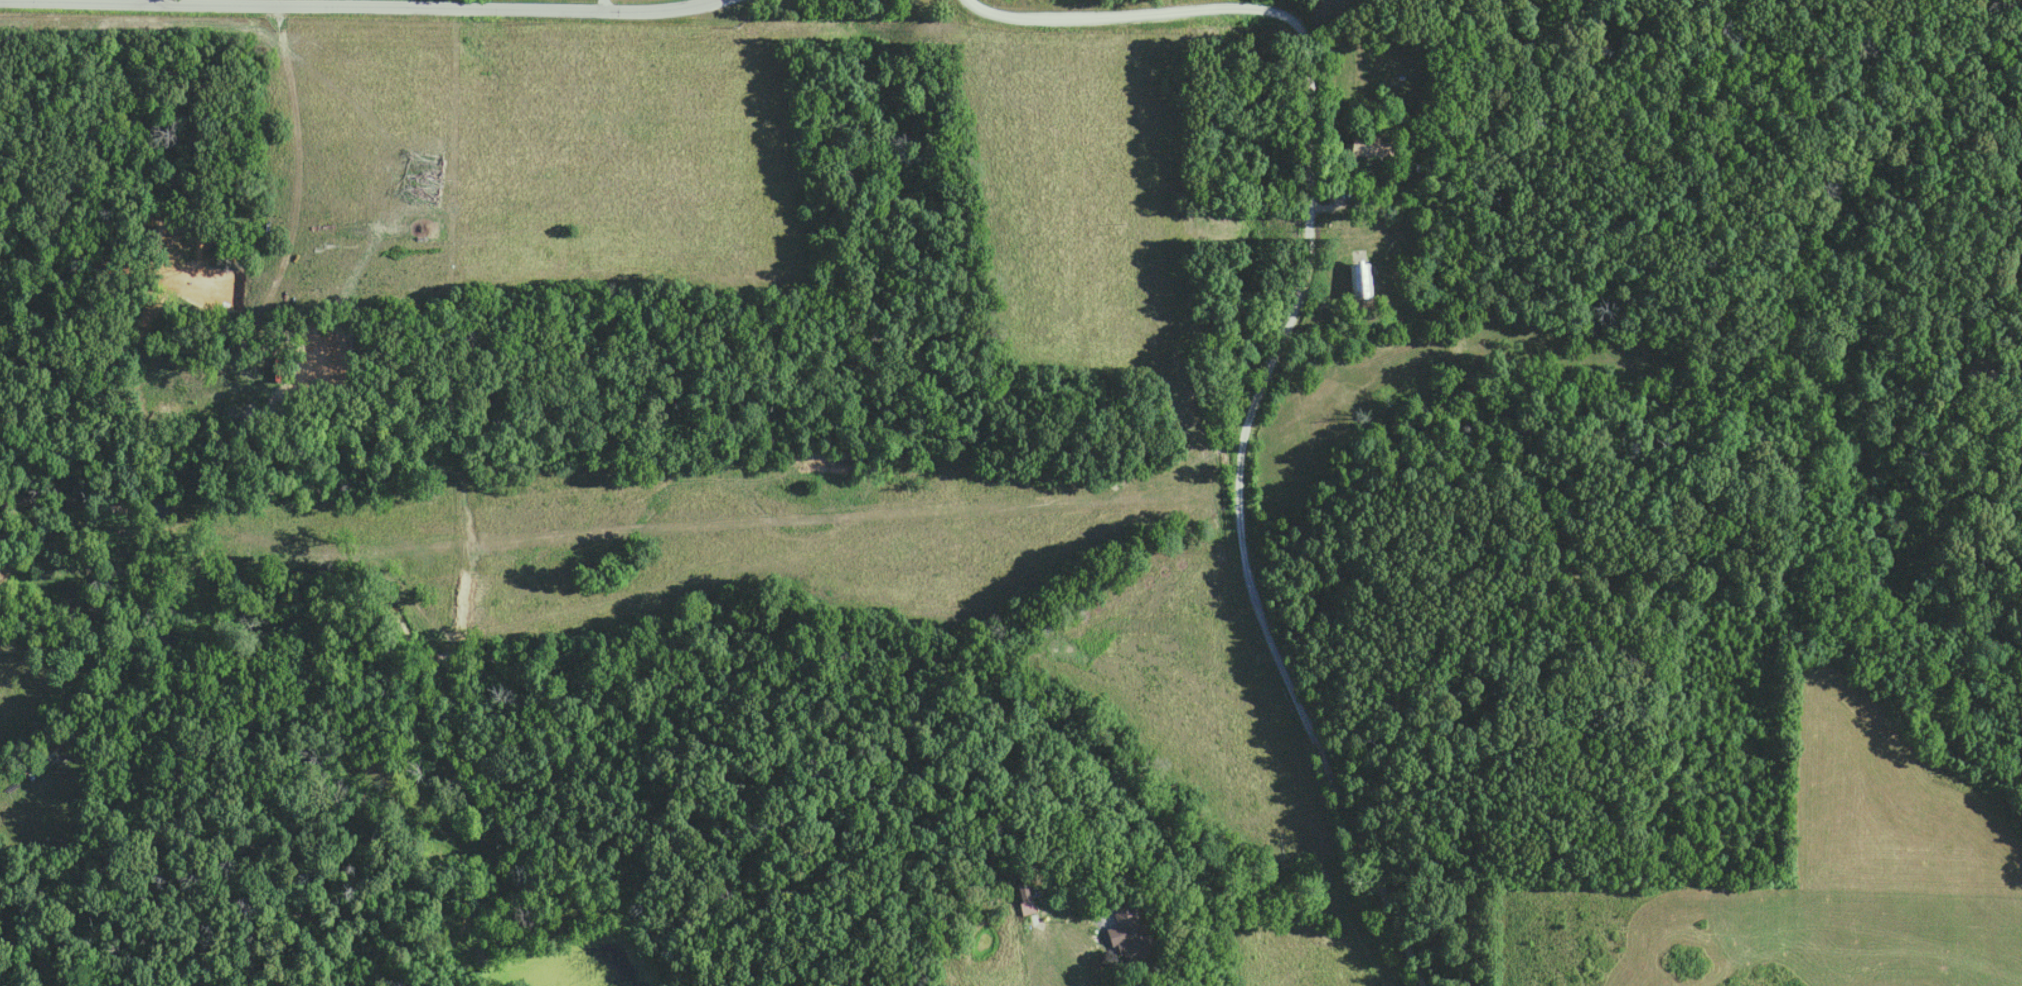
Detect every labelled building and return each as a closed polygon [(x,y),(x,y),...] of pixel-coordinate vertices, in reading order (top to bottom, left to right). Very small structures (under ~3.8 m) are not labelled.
[(1350,266),(1357,302),(1376,298),(1369,263),(1350,266)] [(1017,907),(1024,907),(1024,915),(1034,915),(1034,883),(1017,883),(1017,907)] [(1142,901),(1118,905),(1128,963),(1153,959),(1142,901)]
